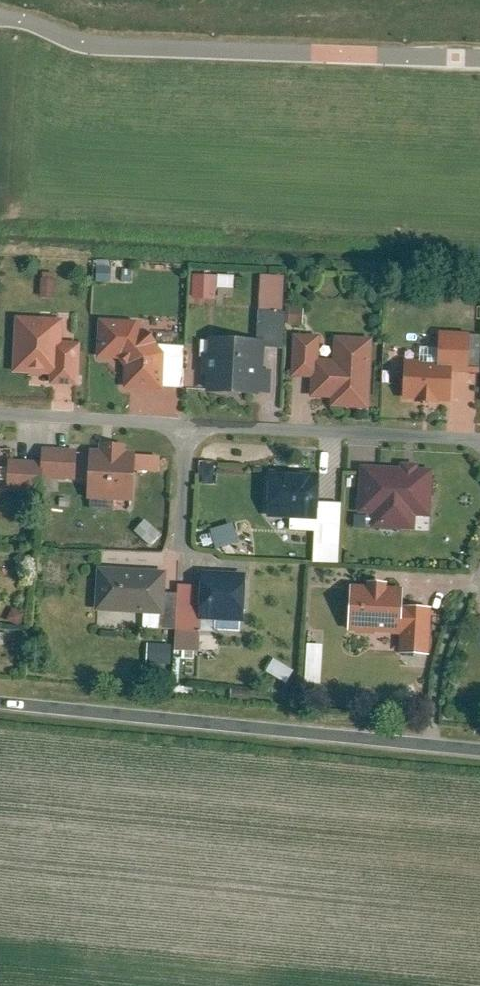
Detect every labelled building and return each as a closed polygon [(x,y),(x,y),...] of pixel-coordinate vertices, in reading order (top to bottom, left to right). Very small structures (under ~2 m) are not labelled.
[(38,271),(37,296),(53,297),(55,273),(38,271)] [(214,301),(214,287),(230,288),(230,275),(189,274),(189,300),(214,301)] [(62,325),(13,324),(12,381),(49,382),(48,394),(79,394),(80,349),(61,348),(62,325)] [(135,327),(97,327),(96,368),(117,368),(123,375),(123,395),(162,395),(162,358),(135,327)] [(404,366),(404,404),(428,404),(427,413),(452,413),(453,380),(471,380),(472,338),(436,338),(436,367),(404,366)] [(319,339),(290,339),(290,383),(312,383),(311,403),(332,404),(332,415),(369,415),(371,344),(333,343),(332,362),(319,362),(319,339)] [(264,342),(200,341),(199,402),(259,403),(259,398),(271,398),(271,371),(263,371),(264,342)] [(88,456),(87,504),(134,505),(135,458),(126,458),(126,452),(101,452),(101,456),(88,456)] [(400,471),(358,469),(356,522),(372,523),(371,532),(415,534),(415,520),(431,521),(433,474),(418,473),(418,466),(400,465),(400,471)] [(319,476),(262,473),(259,514),(268,514),(267,524),(316,527),(319,476)] [(230,522),(207,529),(213,549),(236,542),(230,522)] [(165,576),(95,573),(93,619),(163,622),(165,576)] [(246,579),(200,577),(197,626),(243,628),(246,579)] [(365,592),(349,592),(348,638),(402,640),(401,660),(429,661),(430,615),(402,614),(403,594),(386,594),(386,588),(366,587),(365,592)] [(144,643),(144,663),(168,663),(169,644),(144,643)] [(318,683),(319,644),(303,643),(302,683),(318,683)] [(263,670),(283,682),(290,671),(271,659),(263,670)]
